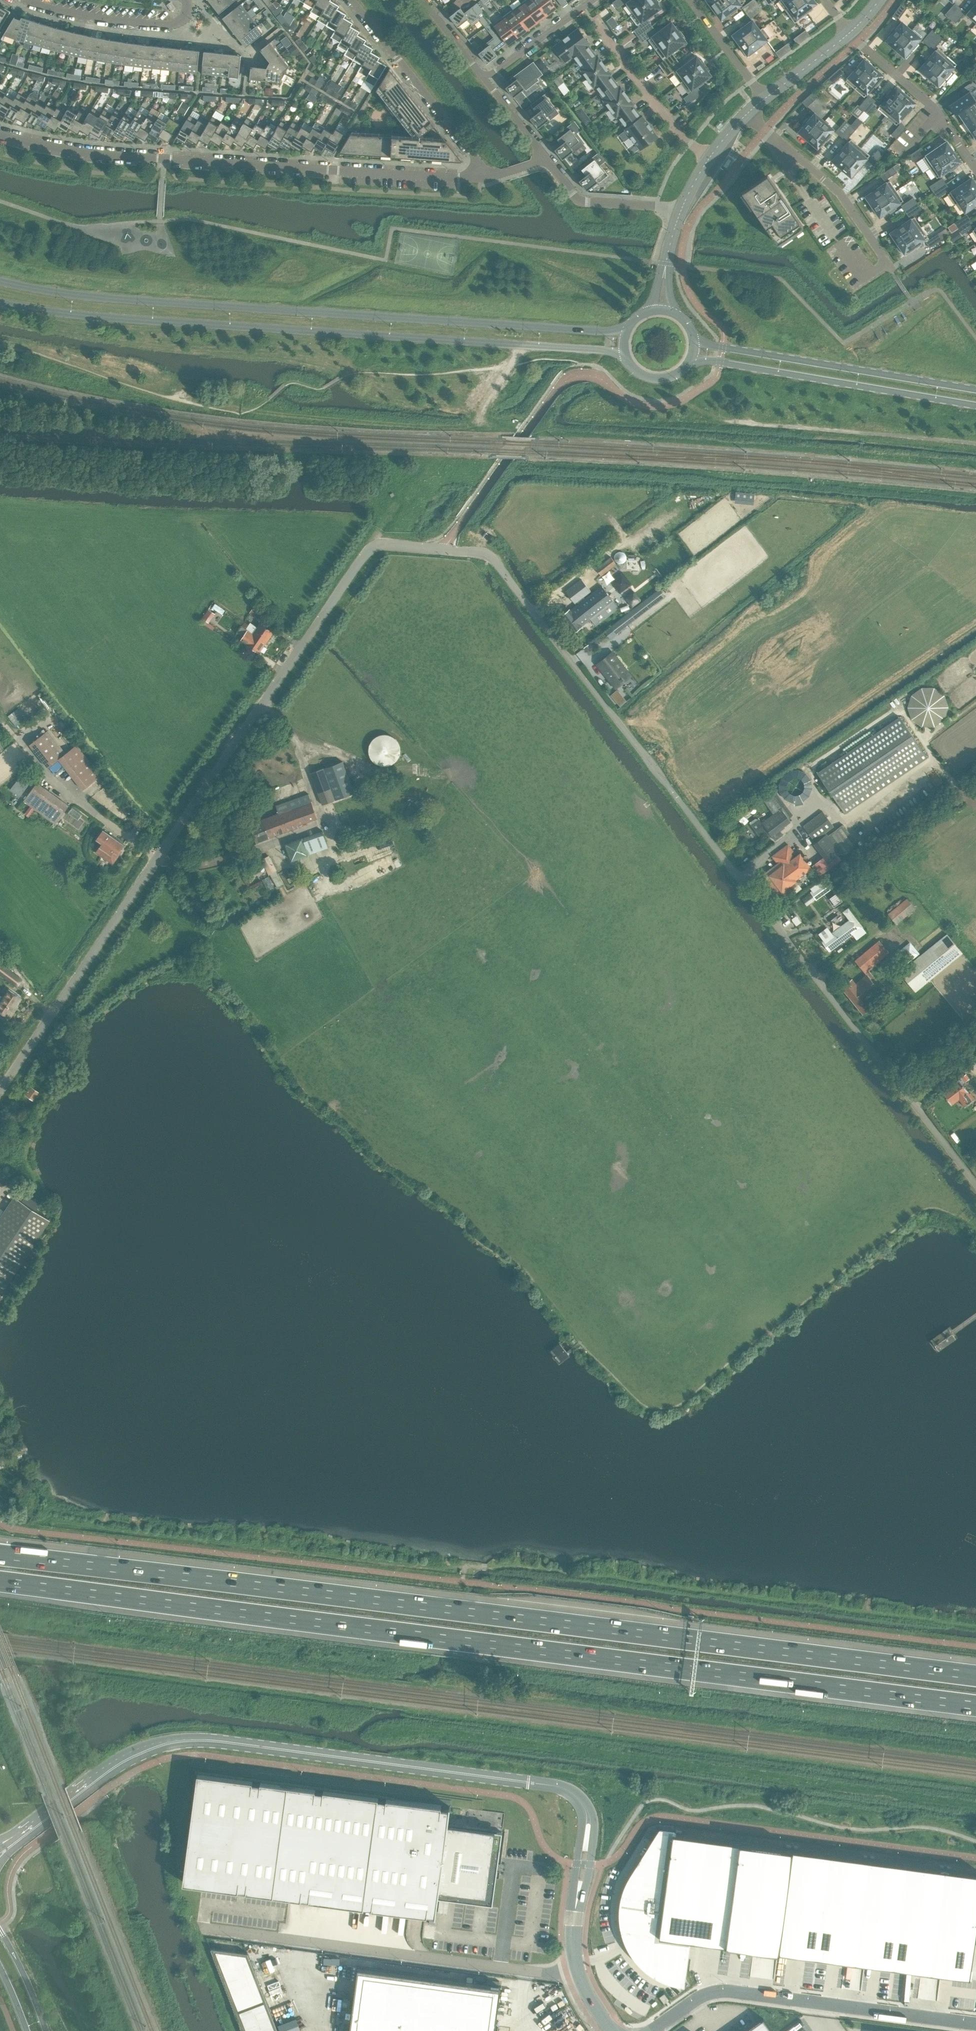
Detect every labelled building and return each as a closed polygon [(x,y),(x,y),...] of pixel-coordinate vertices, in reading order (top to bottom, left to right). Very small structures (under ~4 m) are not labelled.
[(236,0),(221,0),(213,6),(217,10),(218,9),(221,12),(236,0)] [(318,0),(306,0),(304,3),(305,3),(313,8),(318,0)] [(331,0),(318,0),(313,8),(311,11),(311,12),(319,17),(320,17),(331,0)] [(327,26),(337,8),(338,8),(340,5),(331,0),(320,17),(319,17),(317,21),(318,21),(326,25),(326,26),(327,26)] [(535,0),(526,0),(522,3),(537,22),(546,15),(535,0)] [(550,0),(535,0),(546,15),(556,8),(550,0)] [(651,0),(616,0),(613,2),(617,8),(626,2),(634,12),(651,0)] [(661,8),(658,4),(660,3),(658,0),(651,0),(634,12),(630,15),(638,25),(639,27),(634,31),(638,36),(652,26),(647,19),(661,8)] [(727,0),(707,0),(714,10),(727,0)] [(744,2),(742,0),(727,0),(714,10),(715,11),(714,11),(717,16),(718,15),(721,19),(729,13),(731,16),(738,10),(736,8),(744,2)] [(758,4),(756,0),(752,0),(742,7),(746,13),(758,4)] [(800,0),(780,0),(779,1),(786,11),(800,0)] [(812,7),(816,4),(814,0),(800,0),(786,11),(795,23),(810,12),(813,9),(812,7)] [(972,5),(974,6),(967,14),(975,22),(975,0),(972,5)] [(265,6),(260,1),(257,4),(261,9),(265,6)] [(172,11),(176,8),(171,2),(168,5),(172,11)] [(277,8),(273,3),(268,7),(273,12),(277,8)] [(491,22),(477,3),(464,13),(460,8),(450,16),(452,18),(454,19),(453,20),(458,27),(468,19),(472,23),(479,18),(486,27),(491,22)] [(537,22),(522,3),(513,10),(527,29),(537,22)] [(950,19),(960,8),(955,3),(945,14),(950,19)] [(229,25),(247,11),(241,4),(224,17),(227,20),(226,21),(229,25)] [(751,18),(763,9),(758,4),(746,13),(751,18)] [(898,20),(907,8),(901,4),(892,16),(898,20)] [(11,12),(5,8),(4,8),(0,6),(0,30),(11,12)] [(281,14),(277,8),(273,12),(277,17),(281,14)] [(335,31),(344,17),(345,17),(347,14),(338,8),(337,8),(327,26),(335,31)] [(955,24),(965,12),(960,8),(950,19),(955,24)] [(271,15),(267,9),(263,12),(268,18),(271,15)] [(527,29),(513,10),(503,17),(505,20),(517,36),(527,29)] [(247,11),(229,25),(232,29),(234,32),(234,33),(252,18),(247,11)] [(15,38),(22,20),(15,17),(16,17),(15,16),(4,34),(15,38)] [(22,20),(15,38),(16,38),(24,41),(31,20),(26,18),(23,17),(22,17),(22,18),(21,19),(22,20)] [(340,43),(351,25),(351,26),(353,22),(345,17),(344,17),(335,31),(331,38),(339,42),(340,43)] [(252,18),(234,33),(235,33),(237,35),(240,39),(258,25),(252,18)] [(31,20),(24,41),(33,44),(34,44),(40,22),(40,23),(36,22),(31,20)] [(290,26),(286,20),(282,24),(286,29),(290,26)] [(517,36),(505,20),(495,27),(507,43),(507,44),(517,36)] [(740,45),(760,30),(753,20),(748,24),(746,22),(739,27),(741,29),(733,35),(736,40),(735,40),(738,45),(739,44),(740,45)] [(507,43),(495,27),(491,22),(486,27),(483,29),(487,34),(489,32),(495,38),(488,44),(489,45),(479,53),(484,60),(485,59),(486,61),(485,61),(487,63),(498,55),(495,52),(507,43)] [(895,49),(911,30),(902,22),(898,27),(896,25),(895,27),(884,39),(895,49)] [(652,26),(638,36),(642,42),(647,38),(655,49),(659,46),(681,30),(677,25),(675,27),(672,23),(657,33),(652,26)] [(42,47),(49,25),(44,24),(43,26),(39,25),(34,44),(42,47)] [(52,50),(57,30),(53,29),(53,27),(49,25),(42,47),(45,48),(52,50)] [(248,45),(264,33),(258,25),(240,39),(243,43),(245,42),(248,45)] [(347,52),(358,34),(360,31),(351,26),(351,25),(340,43),(339,42),(337,46),(338,46),(346,51),(347,52)] [(917,43),(920,39),(921,40),(927,33),(917,25),(911,30),(895,49),(896,50),(896,51),(900,54),(900,53),(905,57),(911,49),(913,51),(919,44),(917,43)] [(294,31),(290,26),(286,29),(290,34),(294,31)] [(763,44),(771,38),(763,28),(760,30),(740,45),(749,57),(764,45),(763,44)] [(60,52),(66,30),(61,29),(60,31),(57,30),(52,50),(60,52)] [(592,50),(588,45),(589,44),(578,29),(554,46),(565,62),(573,57),(577,62),(592,50)] [(928,45),(937,34),(932,29),(922,41),(928,45)] [(66,30),(60,52),(70,54),(74,34),(75,32),(74,31),(74,32),(71,31),(66,30)] [(672,53),(686,42),(683,38),(685,36),(681,30),(659,46),(655,49),(664,61),(659,64),(663,70),(677,60),(672,53)] [(798,44),(810,35),(806,30),(794,39),(798,44)] [(78,56),(83,34),(78,33),(78,35),(74,34),(70,54),(78,56)] [(83,34),(78,56),(86,58),(87,58),(92,35),(92,36),(83,34)] [(354,60),(364,42),(365,43),(367,39),(358,34),(347,52),(346,51),(344,55),(345,55),(353,60),(354,60)] [(933,50),(943,38),(937,34),(928,45),(933,50)] [(97,60),(101,38),(96,37),(95,39),(92,38),(87,58),(97,60)] [(107,62),(110,42),(106,41),(106,39),(101,38),(97,60),(107,62)] [(304,43),(300,38),(295,41),(299,46),(304,43)] [(110,39),(107,62),(115,63),(119,41),(114,40),(110,40),(111,39),(110,39)] [(119,41),(115,63),(125,65),(128,44),(128,42),(127,42),(124,42),(119,41)] [(280,54),(271,42),(261,50),(270,62),(280,54)] [(363,65),(371,51),(372,51),(374,48),(365,43),(364,42),(354,60),(362,65),(363,65)] [(134,66),(137,44),(132,43),(131,45),(128,44),(125,65),(129,65),(134,66)] [(308,48),(304,43),(299,46),(303,51),(308,48)] [(780,58),(792,49),(788,43),(776,52),(780,58)] [(137,44),(134,66),(143,67),(146,44),(145,44),(145,45),(137,44)] [(152,68),(155,46),(149,45),(149,47),(145,47),(143,67),(152,68)] [(299,52),(294,45),(289,49),(294,56),(299,52)] [(161,69),(163,49),(160,48),(160,46),(155,46),(152,68),(161,69)] [(164,46),(161,69),(170,70),(173,48),(167,47),(164,47),(164,46)] [(179,71),(181,51),(177,50),(178,48),(173,48),(170,70),(179,71)] [(182,48),(179,71),(188,72),(190,50),(182,49),(182,48)] [(929,78),(947,56),(938,48),(932,56),(930,54),(924,60),(926,62),(919,70),(924,73),(923,74),(927,78),(928,77),(929,78)] [(197,73),(200,52),(195,52),(195,50),(190,50),(188,72),(197,73)] [(605,65),(598,56),(597,57),(592,50),(577,62),(581,69),(580,69),(587,78),(605,65)] [(367,77),(378,60),(380,57),(372,51),(371,51),(363,65),(362,65),(358,72),(359,72),(367,77)] [(212,75),(214,52),(209,52),(209,53),(204,53),(202,74),(212,75)] [(214,52),(212,75),(220,76),(223,55),(223,52),(223,53),(219,53),(214,52)] [(229,77),(232,54),(227,54),(226,56),(223,55),(220,76),(229,77)] [(239,78),(240,65),(241,58),(237,57),(237,55),(232,54),(229,77),(239,78)] [(290,66),(280,54),(270,62),(269,65),(286,74),(285,73),(288,68),(290,66)] [(317,60),(313,55),(309,58),(313,63),(317,60)] [(677,60),(663,70),(667,76),(672,72),(681,83),(706,64),(702,59),(700,60),(697,56),(682,67),(677,60)] [(951,72),(957,64),(947,56),(929,78),(938,86),(945,78),(947,79),(951,75),(952,73),(951,72)] [(961,74),(971,63),(966,58),(956,69),(961,74)] [(855,89),(874,67),(873,67),(874,66),(870,62),(869,63),(864,59),(861,64),(859,62),(856,65),(853,68),(855,70),(845,81),(855,89)] [(374,86),(387,65),(378,60),(367,77),(365,80),(365,81),(366,81),(374,86)] [(523,86),(536,76),(538,78),(543,74),(533,61),(514,76),(516,79),(506,87),(514,97),(525,88),(523,86)] [(286,74),(269,65),(268,64),(268,65),(267,68),(266,81),(281,82),(282,79),(281,79),(284,74),(286,75),(286,74)] [(697,86),(711,75),(708,71),(710,70),(706,64),(684,80),(693,91),(684,98),(688,104),(702,94),(697,86)] [(615,81),(610,75),(611,74),(605,65),(587,78),(594,87),(595,86),(599,93),(615,81)] [(266,81),(267,68),(252,66),(250,79),(266,81)] [(875,88),(885,77),(874,67),(855,89),(864,97),(874,86),(875,88)] [(435,125),(410,93),(390,68),(380,84),(421,136),(434,126),(435,125)] [(833,83),(844,73),(840,68),(829,78),(833,83)] [(93,82),(94,77),(94,74),(91,73),(90,76),(86,76),(86,81),(93,82)] [(131,87),(132,82),(132,79),(129,78),(129,82),(125,81),(124,86),(131,87)] [(627,95),(621,87),(620,87),(615,81),(599,93),(604,99),(603,100),(610,109),(627,95)] [(337,99),(343,90),(337,87),(335,91),(332,96),(337,99)] [(887,117),(906,95),(905,94),(906,93),(902,90),(901,91),(897,87),(893,91),(891,90),(885,96),(887,98),(878,109),(887,117)] [(28,98),(16,117),(17,117),(25,123),(27,120),(27,119),(37,102),(37,103),(38,101),(37,100),(38,98),(38,96),(38,94),(34,92),(32,93),(30,94),(29,96),(29,95),(27,98),(28,98)] [(807,107),(818,97),(813,92),(802,102),(807,107)] [(975,101),(970,92),(949,106),(953,112),(955,110),(957,114),(975,101)] [(16,117),(28,98),(27,98),(18,93),(14,100),(15,100),(6,114),(6,115),(15,120),(17,117),(16,117)] [(556,114),(549,105),(551,103),(544,94),(533,103),(538,109),(539,108),(541,110),(530,118),(538,128),(556,114)] [(15,100),(14,100),(7,95),(6,95),(0,105),(0,115),(5,118),(6,115),(6,114),(15,100)] [(638,111),(633,105),(634,104),(627,95),(610,109),(616,118),(617,117),(622,123),(638,111)] [(864,111),(874,99),(869,95),(859,106),(864,111)] [(909,114),(913,109),(911,107),(915,103),(906,95),(887,117),(897,125),(906,114),(908,115),(909,114)] [(869,115),(879,104),(874,99),(864,111),(869,115)] [(37,122),(46,108),(45,107),(37,103),(37,102),(27,119),(27,120),(36,125),(38,123),(37,122)] [(975,114),(975,104),(975,102),(957,114),(955,115),(956,115),(959,113),(965,122),(975,114)] [(58,128),(69,109),(70,109),(60,103),(56,110),(48,125),(57,130),(58,128)] [(48,125),(56,110),(47,105),(45,107),(46,108),(37,122),(38,123),(46,128),(48,125)] [(91,132),(102,113),(93,107),(88,115),(89,116),(80,131),(90,135),(91,132)] [(69,129),(80,111),(79,110),(77,114),(69,109),(58,128),(68,132),(69,129)] [(103,132),(113,114),(104,109),(102,113),(91,132),(101,137),(103,133),(103,132)] [(114,134),(125,115),(124,115),(115,110),(113,114),(103,132),(103,133),(106,134),(105,136),(105,137),(107,135),(112,138),(114,134)] [(148,116),(147,116),(139,110),(136,116),(125,134),(128,136),(127,138),(128,138),(129,136),(135,139),(137,135),(148,116)] [(80,131),(89,116),(88,115),(80,111),(69,129),(79,133),(80,131)] [(125,134),(136,116),(135,116),(127,111),(124,115),(125,115),(114,134),(117,136),(116,137),(117,138),(118,136),(123,139),(125,134)] [(658,137),(643,116),(642,117),(638,111),(622,123),(626,129),(625,129),(640,150),(658,137)] [(148,136),(159,117),(158,117),(150,112),(147,116),(148,116),(137,135),(140,137),(139,139),(140,139),(141,137),(146,140),(148,136)] [(808,140),(824,121),(813,112),(797,130),(808,140)] [(975,127),(975,114),(965,122),(971,131),(975,127)] [(189,139),(199,120),(198,120),(190,115),(176,137),(186,143),(189,139)] [(198,144),(200,139),(210,121),(201,115),(198,120),(199,120),(189,139),(191,140),(190,142),(191,143),(192,141),(198,144)] [(212,140),(222,121),(221,121),(212,116),(210,121),(200,139),(203,141),(202,143),(203,143),(204,141),(209,144),(212,140)] [(160,137),(168,123),(167,122),(159,117),(148,136),(151,138),(150,139),(151,140),(152,138),(158,141),(160,137)] [(234,142),(242,127),(241,127),(244,123),(236,117),(230,126),(231,127),(223,141),(226,142),(225,144),(225,145),(227,143),(232,146),(234,142)] [(169,142),(180,124),(170,118),(167,122),(168,123),(160,137),(163,138),(162,140),(163,141),(164,139),(169,142)] [(269,144),(279,125),(278,125),(270,120),(264,129),(265,129),(257,143),(260,145),(259,147),(260,147),(261,145),(266,148),(269,144)] [(841,136),(850,125),(845,120),(835,132),(841,136)] [(223,141),(231,127),(230,126),(222,121),(212,140),(214,142),(213,144),(214,144),(215,142),(220,145),(223,141)] [(280,145),(290,126),(281,121),(278,125),(279,125),(269,144),(272,145),(271,147),(271,148),(272,146),(278,149),(280,145)] [(292,145),(302,127),(301,126),(301,127),(293,121),(290,126),(280,145),(283,146),(282,148),(283,149),(284,147),(289,150),(292,145)] [(565,141),(555,149),(563,159),(581,145),(573,136),(582,129),(575,121),(558,134),(562,140),(564,139),(565,141)] [(832,135),(830,134),(834,129),(824,121),(808,140),(809,141),(808,142),(812,145),(813,144),(818,148),(824,140),(826,142),(832,135)] [(303,146),(311,132),(310,132),(313,127),(304,122),(302,127),(292,145),(294,147),(293,149),(294,149),(295,147),(301,150),(303,146)] [(245,142),(253,128),(244,123),(241,127),(242,127),(234,142),(237,143),(236,145),(237,146),(238,144),(243,146),(245,142)] [(897,139),(906,127),(901,123),(891,134),(897,139)] [(257,143),(265,129),(264,129),(256,124),(253,128),(245,142),(248,144),(247,146),(248,146),(249,144),(255,147),(257,143)] [(846,141),(856,129),(850,125),(841,136),(846,141)] [(314,147),(322,133),(322,132),(313,127),(310,132),(311,132),(303,146),(306,148),(305,150),(306,150),(307,148),(312,151),(314,147)] [(326,148),(333,133),(324,128),(322,132),(322,133),(314,147),(317,149),(316,150),(317,151),(318,149),(323,152),(326,148)] [(335,152),(346,135),(336,129),(333,133),(326,148),(329,149),(328,151),(328,152),(330,150),(335,152)] [(874,133),(869,138),(875,143),(879,138),(874,133)] [(461,157),(447,140),(350,134),(341,150),(339,153),(340,153),(343,149),(351,150),(350,153),(381,156),(381,152),(391,152),(391,156),(401,157),(402,153),(411,154),(411,158),(422,158),(422,154),(432,155),(432,159),(433,159),(464,161),(461,157)] [(842,169),(860,147),(851,139),(845,146),(843,145),(837,151),(839,153),(832,161),(837,165),(836,165),(840,169),(841,168),(842,169)] [(930,168),(954,152),(953,151),(954,150),(951,146),(950,147),(947,142),(942,145),(941,143),(937,145),(934,147),(935,150),(923,158),(930,168)] [(863,162),(870,155),(860,147),(842,169),(851,177),(858,169),(860,170),(864,166),(865,164),(863,162)] [(913,161),(925,153),(921,147),(909,156),(913,161)] [(874,165),(884,153),(878,149),(869,160),(874,165)] [(590,172),(579,180),(587,191),(605,176),(598,167),(605,161),(599,152),(582,165),(587,171),(588,170),(590,172)] [(956,165),(960,162),(954,152),(930,168),(937,178),(949,170),(950,172),(957,167),(956,165)] [(897,173),(896,171),(901,167),(898,163),(893,167),(880,175),(884,181),(897,173)] [(803,226),(775,184),(768,174),(742,191),(749,202),(777,244),(803,226)] [(934,192),(946,183),(942,178),(930,186),(934,192)] [(957,203),(975,190),(975,183),(975,182),(975,183),(971,178),(967,181),(965,179),(958,184),(960,186),(948,194),(955,204),(957,203)] [(896,191),(888,179),(878,185),(877,183),(863,193),(873,207),(896,191)] [(938,198),(950,189),(946,183),(934,192),(938,198)] [(957,203),(964,213),(974,206),(975,208),(975,190),(957,203)] [(897,208),(895,206),(903,201),(896,191),(873,207),(873,208),(875,213),(876,212),(880,217),(888,211),(890,213),(893,211),(897,208)] [(905,212),(917,203),(914,197),(901,206),(905,212)] [(909,217),(921,209),(917,203),(905,212),(909,217)] [(958,228),(971,220),(967,214),(954,223),(958,228)] [(897,243),(921,227),(914,217),(906,222),(905,220),(898,225),(899,227),(891,233),(894,238),(893,238),(896,243),(897,242),(897,243)] [(962,234),(975,226),(971,220),(958,228),(962,234)] [(920,243),(928,237),(921,227),(897,243),(906,255),(921,245),(920,243)] [(938,234),(926,242),(930,248),(942,239),(938,234)] [(601,575),(616,564),(611,557),(596,568),(601,575)] [(596,626),(619,608),(602,586),(581,602),(579,600),(591,591),(582,579),(566,592),(575,603),(577,602),(579,604),(571,610),(570,609),(561,616),(573,632),(590,619),(596,626)] [(615,634),(661,598),(656,591),(623,617),(609,628),(615,634)] [(260,619),(266,611),(261,607),(259,611),(254,608),(251,613),(260,619)] [(210,623),(216,615),(209,610),(201,622),(213,630),(215,627),(210,623)] [(273,632),(261,623),(258,627),(251,622),(250,625),(245,622),(243,625),(266,642),(273,632)] [(266,642),(243,625),(238,632),(244,636),(242,640),(259,652),(266,642)] [(612,653),(598,664),(616,687),(630,677),(612,653)] [(845,814),(927,757),(900,717),(817,773),(845,814)] [(77,745),(66,753),(48,730),(30,744),(49,768),(60,759),(83,790),(101,776),(77,745)] [(400,750),(400,747),(399,744),(397,741),(395,738),(392,736),(388,735),(385,734),(381,735),(378,736),(375,738),(373,740),(371,742),(370,746),(369,749),(369,753),(370,756),(372,759),(374,762),(377,764),(381,765),(384,766),(388,765),(391,764),(394,762),(397,760),(398,757),(400,754),(400,750)] [(343,761),(311,773),(323,805),(355,793),(343,761)] [(25,770),(11,789),(20,797),(35,777),(25,770)] [(69,805),(38,782),(24,800),(56,823),(69,805)] [(298,825),(319,818),(309,794),(277,806),(280,813),(262,820),(260,813),(252,816),(254,821),(246,824),(254,844),(299,826),(298,825)] [(790,821),(781,809),(762,823),(771,835),(790,821)] [(814,841),(834,826),(823,811),(803,826),(814,841)] [(843,855),(864,839),(850,819),(835,830),(834,829),(814,843),(824,857),(813,864),(820,874),(824,871),(822,869),(829,864),(827,863),(832,859),(841,852),(843,855)] [(118,852),(124,845),(121,842),(121,841),(117,838),(116,839),(104,830),(98,839),(106,844),(103,848),(101,846),(97,852),(103,857),(104,855),(113,861),(114,859),(115,860),(120,854),(118,852)] [(310,855),(303,837),(285,843),(292,861),(310,855)] [(811,868),(805,859),(799,852),(793,857),(791,853),(793,851),(787,844),(772,856),(777,863),(769,869),(763,874),(769,881),(767,883),(773,891),(775,889),(780,897),(791,889),(789,886),(797,881),(795,879),(811,868)] [(283,872),(281,868),(277,870),(269,855),(263,858),(269,870),(278,887),(295,877),(290,868),(283,872)] [(896,924),(915,908),(907,899),(888,915),(896,924)] [(857,938),(866,931),(862,927),(855,917),(848,908),(831,922),(834,926),(847,917),(850,921),(829,936),(826,931),(819,936),(830,950),(854,933),(857,938)] [(915,992),(962,953),(947,934),(900,973),(915,992)] [(865,973),(877,963),(889,953),(879,941),(855,961),(866,975),(856,984),(852,979),(842,988),(863,1014),(871,1007),(869,1005),(871,1003),(868,999),(880,989),(876,985),(878,983),(870,973),(867,975),(865,973)] [(20,979),(7,969),(2,975),(16,985),(20,979)] [(22,998),(9,989),(0,1002),(0,1011),(9,1017),(10,1016),(14,1011),(13,1010),(22,998)] [(974,1100),(968,1092),(962,1084),(969,1078),(966,1074),(962,1077),(959,1080),(942,1093),(951,1105),(959,1099),(965,1107),(974,1100)] [(39,1092),(36,1090),(31,1087),(25,1095),(33,1100),(39,1092)] [(15,1110),(8,1121),(14,1126),(21,1115),(15,1110)] [(50,1220),(36,1211),(40,1205),(26,1195),(22,1201),(14,1196),(0,1218),(0,1285),(5,1288),(39,1236),(41,1233),(50,1220)] [(372,1907),(425,1914),(427,1914),(427,1913),(435,1914),(435,1915),(436,1915),(438,1897),(493,1904),(496,1878),(497,1868),(502,1831),(448,1824),(451,1806),(449,1805),(449,1806),(441,1805),(442,1804),(387,1797),(386,1798),(379,1797),(379,1796),(324,1789),(324,1790),(316,1789),(316,1788),(261,1781),(261,1782),(253,1781),(253,1780),(198,1772),(183,1882),(239,1889),(239,1888),(246,1889),(246,1890),(289,1896),(301,1897),(302,1896),(309,1898),(309,1899),(364,1906),(364,1905),(372,1906),(372,1907)] [(620,1909),(620,1914),(621,1919),(621,1924),(622,1930),(624,1935),(626,1940),(628,1944),(630,1949),(633,1953),(636,1958),(639,1962),(643,1965),(647,1969),(651,1972),(656,1975),(660,1977),(665,1979),(670,1981),(675,1983),(680,1984),(684,1984),(690,1939),(667,1936),(660,1935),(670,1853),(673,1833),(674,1833),(674,1831),(660,1829),(629,1879),(627,1884),(625,1888),(623,1893),(622,1898),(621,1904),(620,1909)] [(670,1853),(660,1935),(667,1936),(690,1939),(754,1948),(777,1951),(778,1951),(779,1951),(793,1849),(675,1833),(674,1833),(673,1833),(670,1853)] [(793,1849),(779,1951),(801,1954),(801,1955),(817,1957),(831,1854),(793,1849)] [(831,1854),(817,1957),(833,1959),(833,1958),(845,1960),(846,1960),(847,1950),(856,1951),(869,1859),(831,1854)] [(869,1859),(856,1951),(866,1953),(865,1962),(865,1963),(877,1964),(877,1965),(893,1967),(907,1864),(869,1859)] [(907,1864),(893,1967),(909,1969),(910,1968),(921,1970),(922,1970),(923,1960),(933,1962),(945,1869),(907,1864)] [(933,1962),(942,1963),(941,1973),(953,1974),(953,1975),(970,1977),(971,1968),(975,1930),(975,1873),(945,1869),(933,1962)] [(212,1948),(236,2011),(244,2030),(278,2030),(266,1999),(247,1953),(212,1948)] [(501,1986),(358,1967),(350,2030),(495,2030),(501,1986)] [(664,1994),(660,1997),(664,2003),(666,2002),(668,2000),(669,2000),(664,1994)] [(764,2018),(745,2030),(773,2030),(764,2018)]
